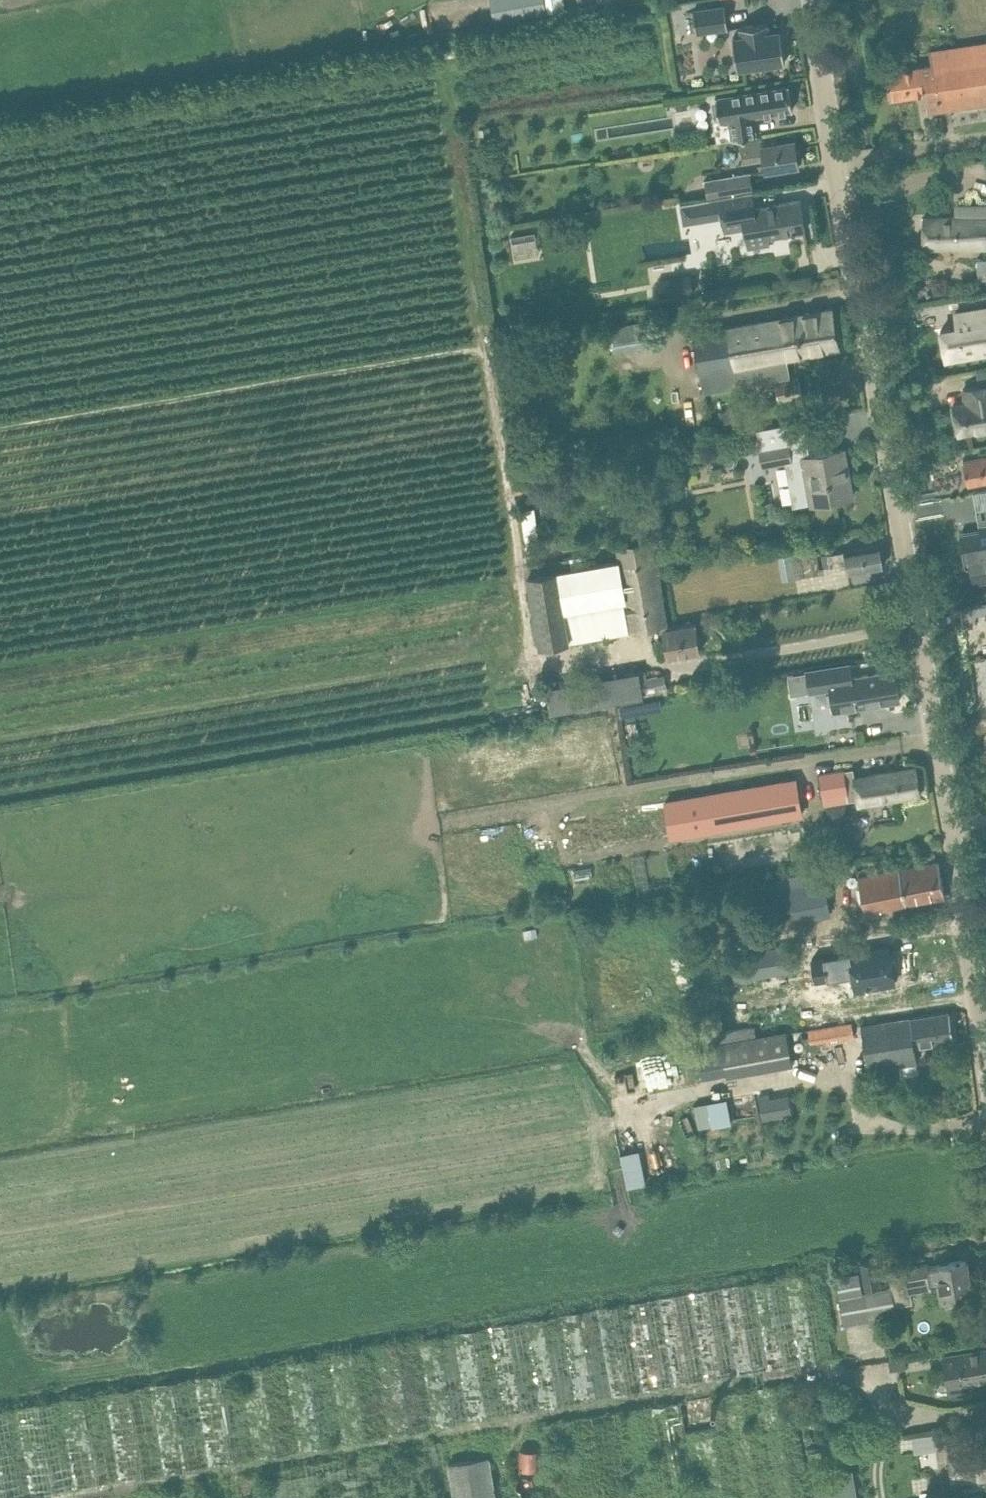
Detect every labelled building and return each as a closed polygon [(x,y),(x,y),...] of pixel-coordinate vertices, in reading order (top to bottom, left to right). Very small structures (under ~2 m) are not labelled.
[(491,23),(492,29),(544,20),(543,14),(543,12),(564,8),(562,0),(487,0),(491,23)] [(725,6),(693,10),(696,32),(728,28),(725,6)] [(785,61),(781,29),(769,31),(768,22),(740,26),(742,35),(733,36),(738,68),(785,61)] [(929,50),(932,64),(887,71),(891,98),(925,93),(928,112),(985,103),(985,41),(929,50)] [(793,109),(789,85),(716,97),(720,121),(730,119),(733,139),(756,135),(753,115),(793,109)] [(686,101),(676,103),(677,111),(688,109),(686,101)] [(802,160),(800,151),(796,150),(795,140),(777,143),(777,139),(761,141),(762,146),(742,149),(744,162),(764,158),(766,170),(799,165),(798,162),(802,160)] [(750,172),(724,176),(727,195),(753,190),(750,172)] [(709,198),(683,202),(686,221),(721,215),(724,231),(744,228),(748,249),(770,245),(769,237),(786,234),(806,231),(800,199),(781,202),(756,207),(753,190),(727,195),(709,198)] [(958,205),(958,216),(924,217),(924,247),(985,246),(985,205),(958,205)] [(536,230),(511,235),(512,241),(537,236),(536,230)] [(977,258),(977,269),(985,269),(985,258),(977,258)] [(689,274),(655,279),(658,298),(692,292),(689,274)] [(787,356),(840,347),(833,307),(693,333),(704,393),(791,377),(787,356)] [(984,307),(956,312),(956,314),(961,313),(964,326),(941,330),(946,359),(985,352),(985,307),(984,307)] [(650,322),(610,324),(611,349),(652,347),(650,322)] [(780,401),(803,397),(800,379),(777,383),(780,401)] [(963,389),(966,401),(954,404),(959,433),(985,428),(985,385),(963,389)] [(853,496),(844,449),(808,456),(805,441),(808,441),(804,420),(756,429),(757,430),(763,429),(766,447),(760,448),(763,465),(789,460),(797,505),(812,503),(812,504),(853,496)] [(963,458),(968,483),(985,480),(985,454),(963,458)] [(619,461),(603,461),(603,463),(603,472),(619,472),(619,461)] [(979,525),(979,530),(961,533),(964,556),(968,555),(973,584),(985,581),(985,524),(979,525)] [(883,566),(879,544),(828,553),(830,567),(846,564),(847,572),(883,566)] [(668,628),(656,558),(620,564),(619,558),(582,565),(580,555),(525,565),(539,647),(631,630),(631,629),(661,624),(666,656),(701,650),(696,623),(668,628)] [(794,578),(819,573),(816,555),(791,559),(794,578)] [(900,700),(895,670),(852,677),(850,664),(807,670),(810,691),(831,688),(835,710),(900,700)] [(638,670),(546,686),(551,713),(642,697),(638,670)] [(664,680),(641,684),(643,697),(666,693),(664,680)] [(645,700),(621,704),(623,716),(647,712),(645,700)] [(865,728),(856,730),(858,744),(867,743),(865,728)] [(921,795),(916,767),(853,777),(852,768),(843,770),(843,769),(818,773),(822,799),(847,795),(848,800),(857,799),(858,804),(921,795)] [(791,778),(662,800),(668,836),(798,813),(791,778)] [(946,896),(939,861),(856,876),(862,912),(946,896)] [(828,915),(819,870),(776,879),(778,887),(787,886),(794,922),(828,915)] [(890,945),(813,958),(816,973),(817,980),(853,974),(855,989),(866,987),(867,998),(896,993),(894,982),(896,982),(890,945)] [(733,965),(735,978),(794,968),(796,967),(794,954),(733,965)] [(915,1045),(954,1039),(950,1012),(860,1025),(867,1070),(918,1062),(915,1045)] [(851,1022),(807,1029),(810,1043),(853,1036),(851,1022)] [(793,1063),(787,1030),(754,1036),(760,1070),(793,1063)] [(769,1093),(760,1095),(763,1119),(792,1115),(789,1095),(770,1098),(769,1093)] [(692,1104),(697,1129),(729,1122),(724,1097),(692,1104)] [(617,1153),(625,1186),(644,1181),(636,1149),(617,1153)] [(892,1287),(866,1292),(866,1295),(870,1319),(896,1314),(894,1305),(912,1302),(910,1292),(908,1282),(930,1278),(932,1287),(940,1286),(942,1298),(945,1297),(946,1305),(964,1302),(963,1294),(972,1293),(966,1258),(929,1265),(928,1263),(905,1267),(905,1272),(891,1274),(893,1287),(892,1287)] [(881,1285),(876,1259),(861,1261),(866,1288),(881,1285)] [(710,1372),(831,1355),(819,1272),(807,1273),(710,1287),(708,1296),(718,1294),(716,1301),(705,1302),(729,1308),(727,1298),(748,1303),(752,1302),(750,1309),(734,1311),(733,1318),(723,1315),(720,1316),(721,1324),(725,1323),(761,1332),(748,1334),(746,1334),(716,1338),(713,1350),(699,1352),(698,1351),(699,1359),(691,1358),(689,1367),(710,1372)] [(857,1273),(837,1277),(840,1296),(841,1299),(863,1295),(862,1293),(859,1273),(857,1273)] [(943,1355),(949,1395),(969,1392),(967,1381),(985,1378),(985,1348),(943,1355)] [(48,1487),(95,1479),(87,1428),(69,1450),(38,1442),(32,1467),(26,1436),(48,1409),(47,1402),(0,1410),(0,1497),(45,1497),(48,1487)] [(948,1447),(952,1481),(985,1477),(985,1442),(948,1447)] [(489,1455),(447,1460),(451,1497),(494,1497),(489,1455)] [(821,1475),(825,1497),(858,1497),(853,1470),(821,1475)]
